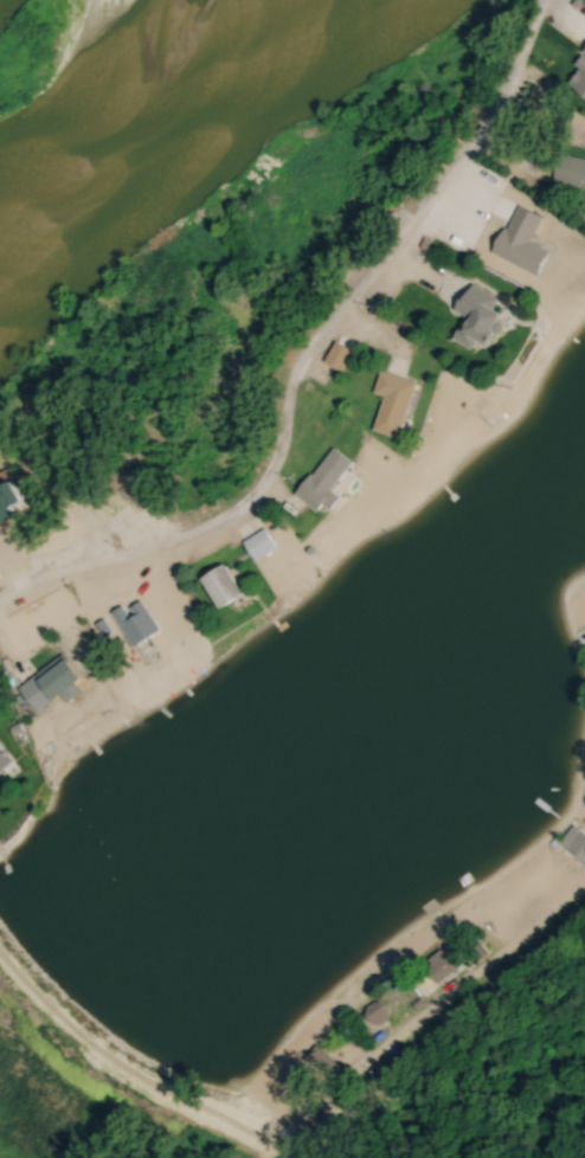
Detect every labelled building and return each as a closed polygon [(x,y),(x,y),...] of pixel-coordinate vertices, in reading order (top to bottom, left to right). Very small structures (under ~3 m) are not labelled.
[(584,94),(584,56),(567,82),(584,94)] [(563,154),(557,182),(584,189),(584,159),(563,154)] [(477,350),(481,341),(495,348),(511,316),(497,309),(502,298),(472,283),(458,311),(468,316),(456,340),(477,350)] [(421,383),(385,372),(377,394),(387,398),(376,431),(402,440),(421,383)] [(334,491),(355,462),(335,448),(300,496),(321,512),(326,504),(335,510),(344,498),(334,491)] [(280,548),(268,528),(245,543),(256,563),(280,548)] [(250,594),(229,565),(205,582),(226,612),(250,594)] [(115,616),(138,649),(164,631),(141,598),(115,616)] [(45,681),(41,676),(23,688),(41,714),(67,697),(72,704),(85,695),(80,687),(88,681),(74,661),(45,681)] [(17,761),(0,743),(0,777),(17,761)] [(584,863),(584,835),(573,826),(559,844),(584,863)] [(458,966),(441,951),(428,965),(445,980),(458,966)] [(391,1015),(378,1002),(366,1013),(379,1026),(391,1015)]
